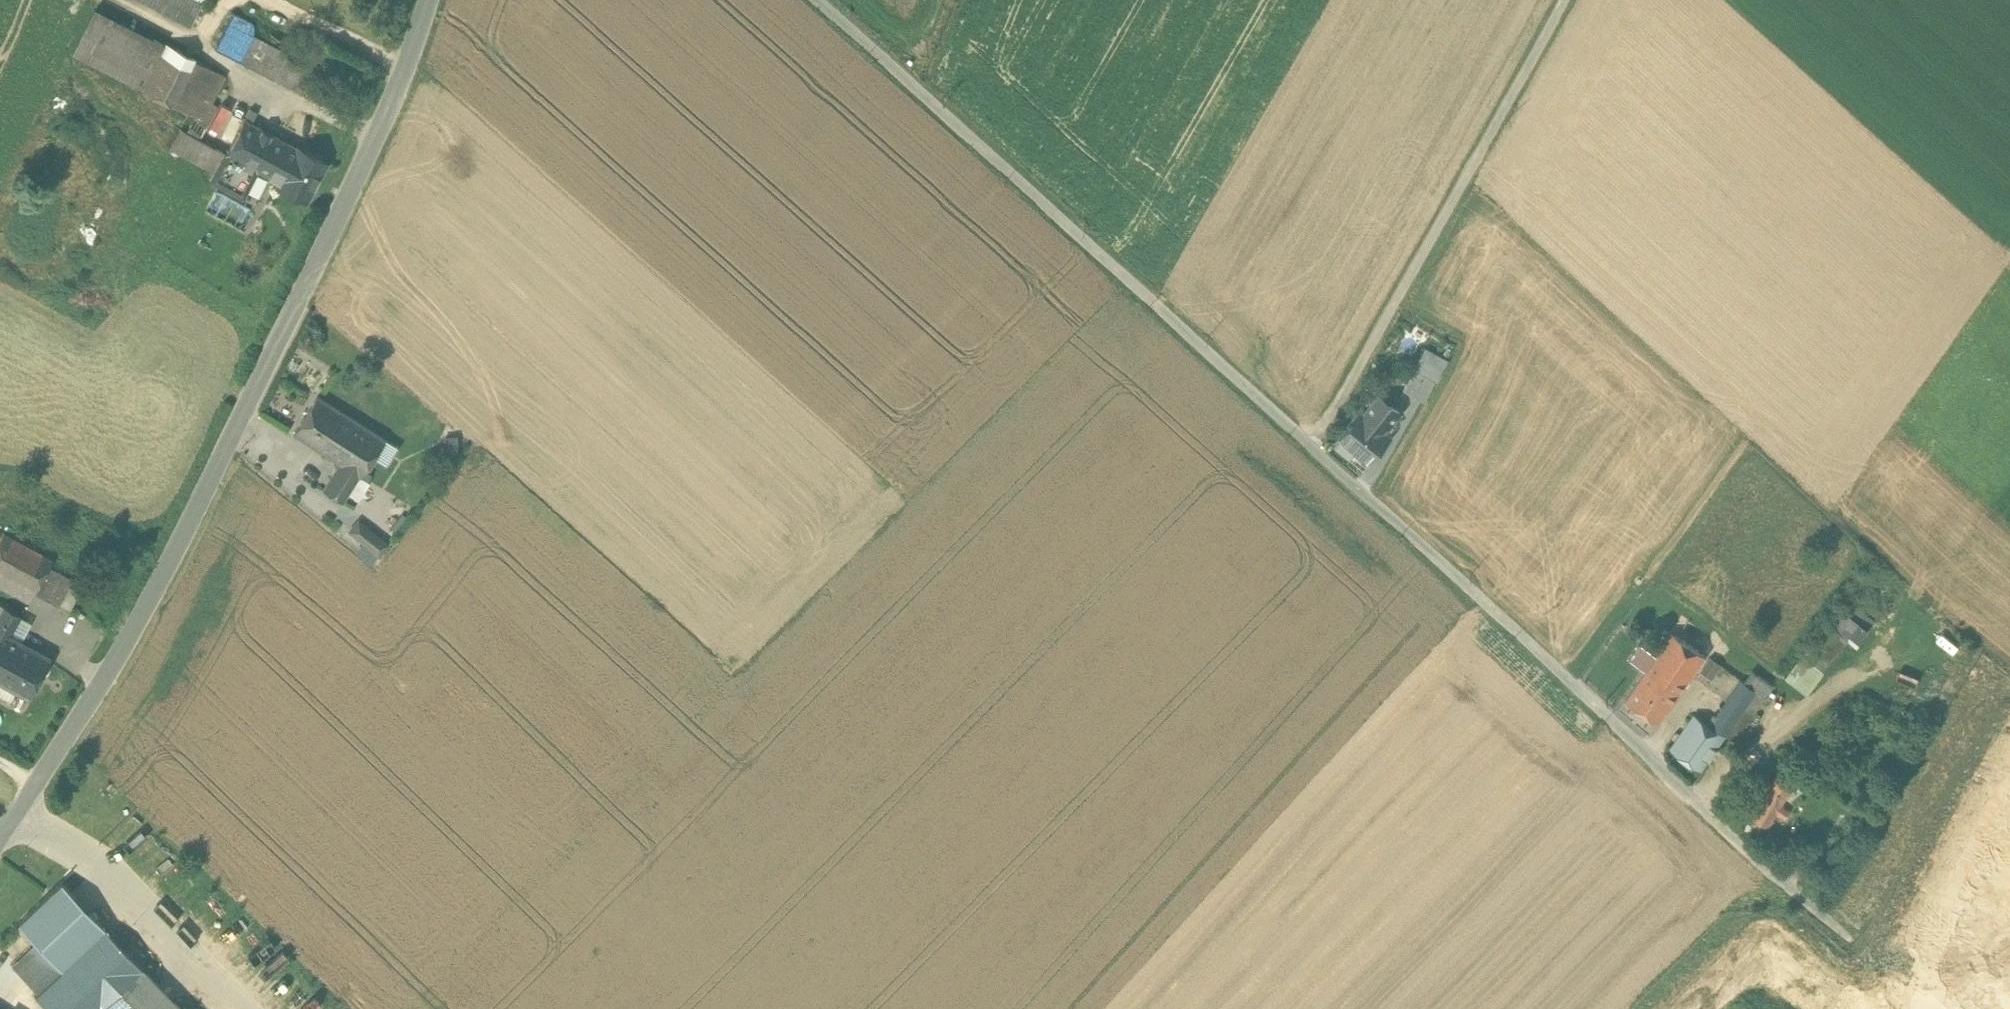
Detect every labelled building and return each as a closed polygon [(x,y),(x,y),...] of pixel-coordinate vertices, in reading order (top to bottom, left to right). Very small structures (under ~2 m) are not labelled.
[(201,0),(145,0),(191,24),(201,0)] [(228,77),(95,9),(74,54),(169,100),(160,118),(181,129),(199,138),(228,77)] [(288,53),(249,33),(254,24),(233,12),(214,47),(275,79),(286,58),(288,53)] [(329,164),(242,118),(225,152),(223,155),(256,172),(277,183),(275,186),(308,204),(329,164)] [(199,138),(181,129),(169,151),(214,175),(215,175),(223,155),(225,152),(199,138)] [(256,172),(223,155),(215,175),(214,175),(210,183),(242,199),(256,172)] [(1448,360),(1428,349),(1417,368),(1437,379),(1448,360)] [(1437,379),(1417,368),(1406,388),(1426,399),(1437,379)] [(385,437),(317,394),(293,432),(339,461),(359,474),(361,475),(385,437)] [(1393,421),(1400,412),(1380,395),(1364,414),(1363,413),(1336,445),(1350,457),(1357,449),(1370,460),(1391,436),(1388,434),(1397,424),(1393,421)] [(339,461),(323,488),(343,501),(348,492),(359,474),(339,461)] [(359,474),(348,492),(359,499),(371,481),(361,475),(359,474)] [(390,545),(359,519),(349,532),(379,558),(390,545)] [(5,532),(0,541),(0,587),(27,602),(33,591),(47,565),(51,558),(5,532)] [(73,580),(47,565),(33,591),(58,605),(60,603),(71,583),(73,580)] [(82,590),(71,583),(60,603),(71,609),(82,590)] [(0,605),(0,631),(12,637),(22,619),(23,618),(0,605)] [(1864,638),(1873,625),(1848,609),(1839,623),(1864,638)] [(32,624),(22,619),(12,637),(22,643),(32,624)] [(1822,619),(1782,672),(1804,688),(1844,636),(1822,619)] [(1708,653),(1672,628),(1656,651),(1692,676),(1708,653)] [(4,682),(25,644),(22,643),(0,631),(0,680),(4,682)] [(1692,676),(1656,651),(1645,643),(1635,658),(1649,668),(1629,697),(1661,720),(1692,676)] [(25,644),(4,682),(14,688),(29,696),(50,658),(25,644)] [(1712,652),(1702,667),(1714,675),(1724,660),(1712,652)] [(1731,691),(1742,675),(1723,663),(1713,678),(1731,691)] [(1744,678),(1718,714),(1716,712),(1709,721),(1725,734),(1727,732),(1737,738),(1758,708),(1756,707),(1774,682),(1753,668),(1746,679),(1744,678)] [(0,680),(0,693),(8,698),(14,688),(4,682),(0,680)] [(1696,711),(1672,745),(1703,767),(1725,734),(1709,721),(1696,711)] [(1806,774),(1799,769),(1793,779),(1794,780),(1800,784),(1806,774)] [(1779,770),(1751,815),(1763,823),(1767,826),(1794,780),(1793,779),(1779,770)] [(63,969),(106,928),(62,882),(19,922),(41,947),(63,969)] [(36,995),(49,1008),(98,1008),(99,1008),(142,967),(106,928),(63,969),(38,993),(36,995)] [(63,969),(41,947),(16,970),(38,993),(63,969)] [(142,967),(99,1008),(100,1008),(183,1008),(142,967)] [(313,996),(300,1008),(326,1008),(313,996)]
